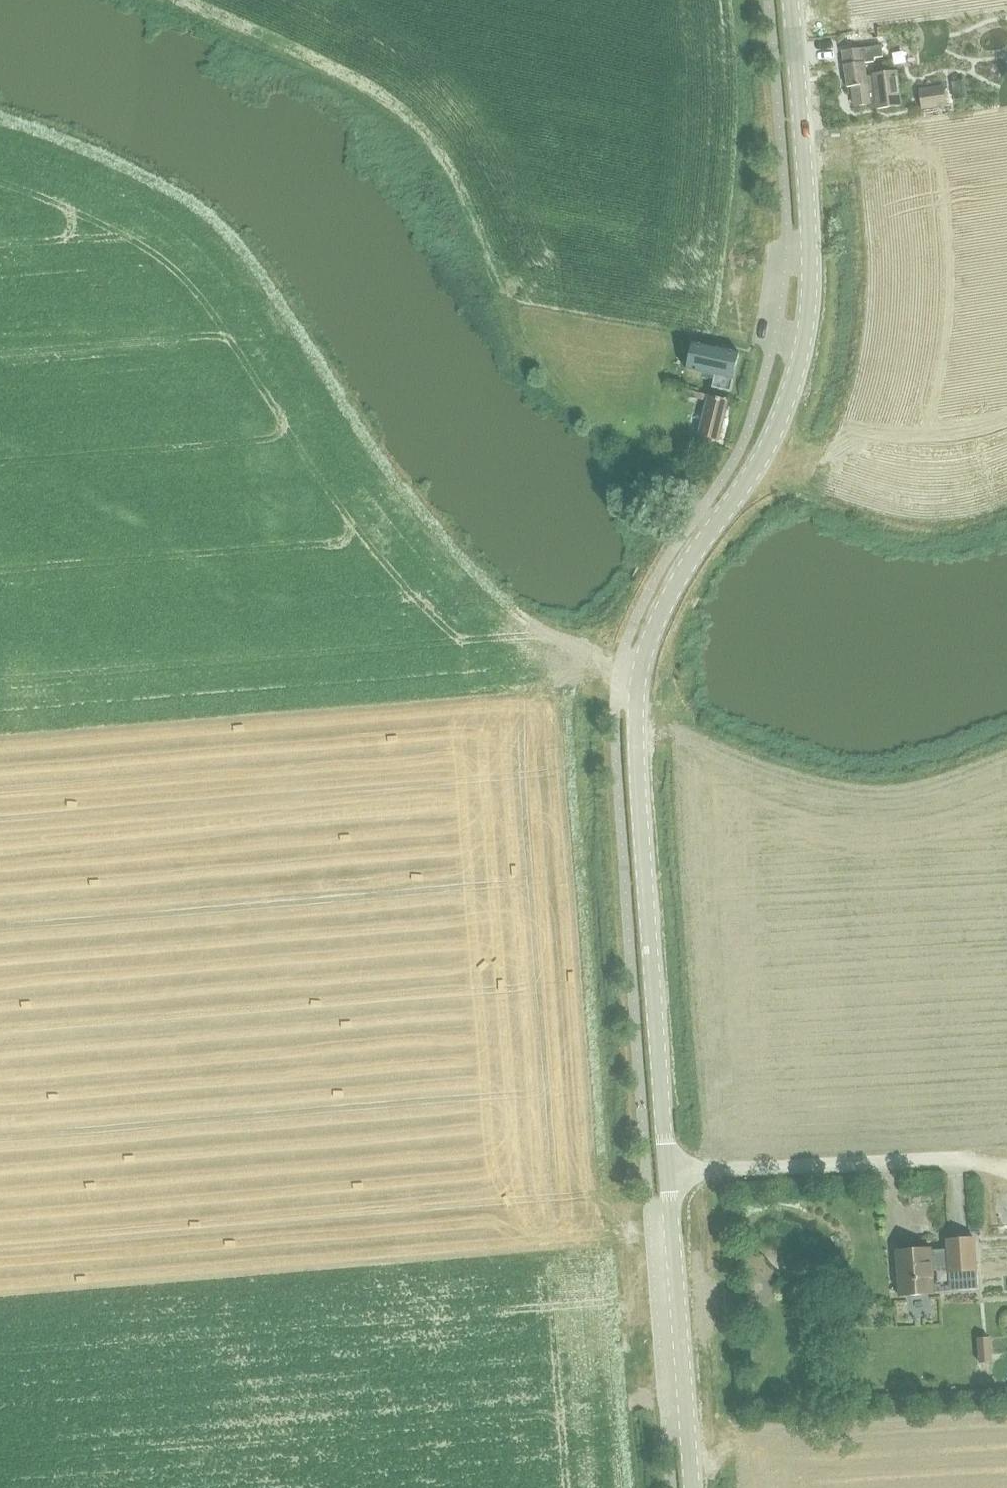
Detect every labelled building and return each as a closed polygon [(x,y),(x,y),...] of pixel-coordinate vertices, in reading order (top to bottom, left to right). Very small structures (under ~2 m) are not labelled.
[(881,46),(868,48),(842,51),(847,88),(852,88),(854,107),(869,105),(869,104),(876,103),(877,110),(901,107),(896,73),(872,76),(873,77),(866,78),(864,63),(874,62),(874,59),(882,58),(881,46)] [(953,83),(956,101),(966,99),(963,81),(953,83)] [(921,111),(945,108),(943,88),(919,91),(921,111)] [(731,392),(739,353),(693,343),(687,370),(714,376),(711,388),(731,392)] [(686,390),(684,395),(708,401),(699,436),(719,441),(729,401),(686,390)] [(932,1249),(896,1252),(897,1268),(899,1268),(900,1279),(898,1279),(899,1297),(935,1294),(933,1271),(948,1270),(949,1273),(957,1272),(958,1291),(978,1289),(977,1271),(974,1239),(946,1241),(947,1250),(932,1252),(932,1249)] [(989,1338),(977,1339),(979,1363),(991,1362),(989,1338)]
